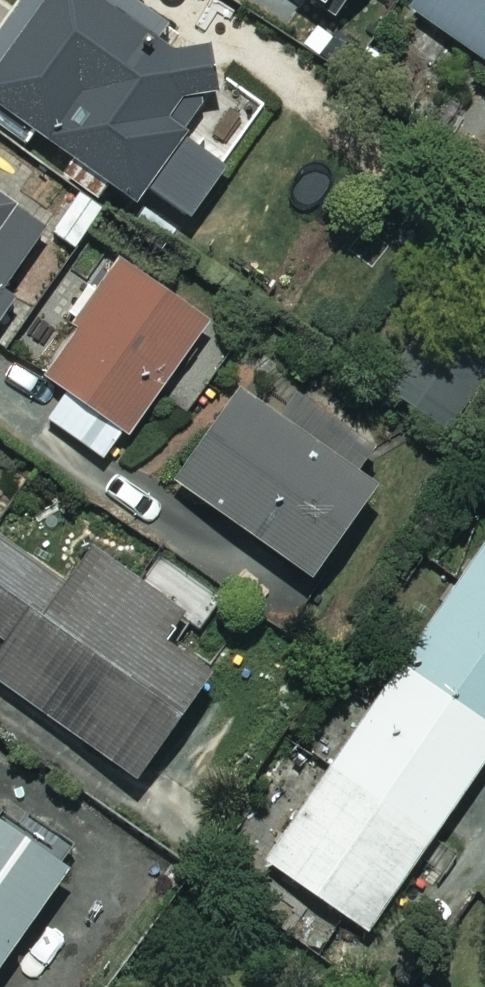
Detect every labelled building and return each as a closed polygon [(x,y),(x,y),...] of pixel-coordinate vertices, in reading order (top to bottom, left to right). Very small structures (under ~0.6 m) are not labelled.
[(129,0),(23,0),(0,33),(0,106),(133,201),(144,185),(188,216),(251,127),(200,90),(218,64),(129,0)] [(332,16),(343,0),(309,0),(332,16)] [(408,9),(484,62),(484,0),(415,0),(408,9)] [(0,194),(0,315),(14,294),(3,287),(45,224),(0,194)] [(209,317),(126,258),(43,375),(67,392),(47,420),(107,462),(209,317)] [(390,465),(257,367),(174,480),(307,577),(390,465)] [(459,578),(266,862),(368,931),(484,759),(484,493),(445,466),(397,536),(459,578)] [(132,776),(208,667),(153,630),(170,605),(90,549),(68,582),(0,535),(0,685),(132,776)] [(71,861),(0,811),(0,961),(71,861)]
